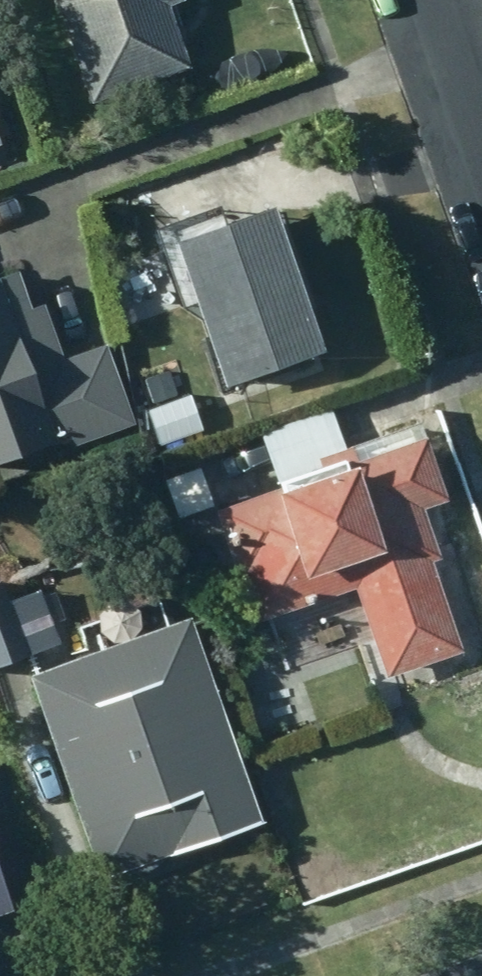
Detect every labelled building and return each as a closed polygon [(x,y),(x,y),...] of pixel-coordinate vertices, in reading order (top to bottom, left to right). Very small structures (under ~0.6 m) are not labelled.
[(96,101),(196,68),(174,4),(184,0),(62,0),(96,101)] [(331,350),(281,202),(228,220),(223,205),(163,224),(185,287),(195,284),(229,384),(331,350)] [(73,434),(78,444),(135,423),(107,344),(68,358),(47,303),(38,307),(24,270),(0,279),(0,461),(73,434)] [(144,408),(132,413),(149,457),(198,438),(182,398),(176,400),(166,374),(135,386),(144,408)] [(450,501),(425,420),(350,442),(339,405),(262,428),(280,487),(221,505),(242,574),(250,572),(264,620),(362,591),(388,677),(469,653),(442,562),(447,560),(431,506),(450,501)] [(209,509),(196,470),(152,485),(165,524),(209,509)] [(0,582),(0,669),(65,645),(44,590),(11,603),(3,581),(0,582)] [(266,821),(196,617),(37,671),(105,875),(266,821)] [(16,909),(0,868),(0,915),(16,909)]
